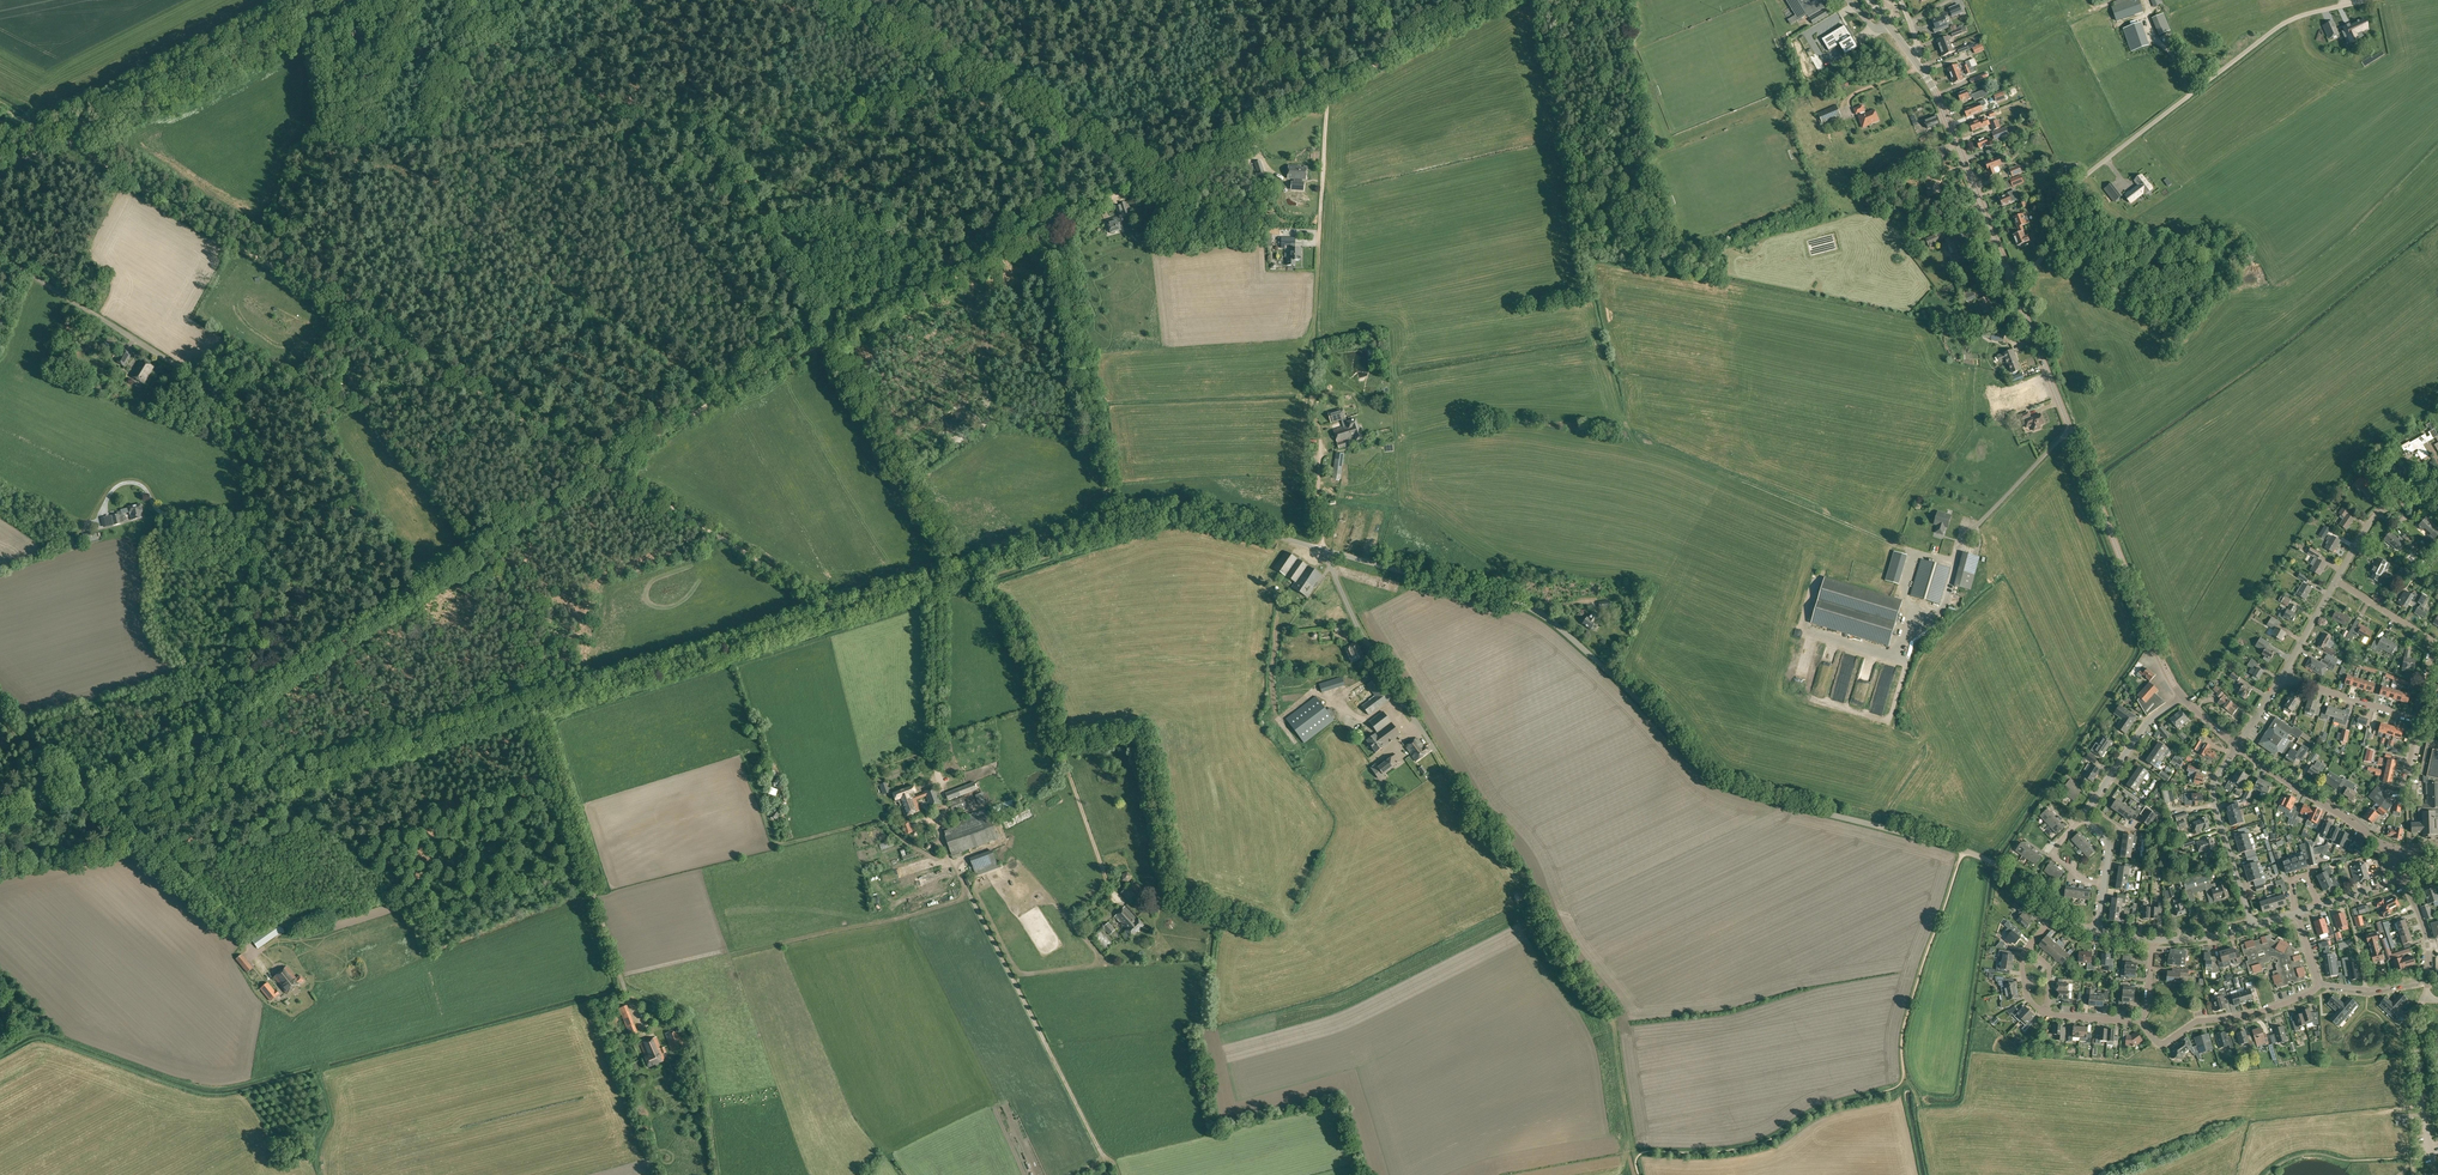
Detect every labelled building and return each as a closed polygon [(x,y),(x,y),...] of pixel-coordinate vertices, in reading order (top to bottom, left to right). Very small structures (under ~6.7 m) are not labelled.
[(1824,8),(1820,0),(1804,0),(1805,2),(1802,4),(1799,0),(1786,0),(1799,20),(1807,14),(1809,17),(1810,17),(1816,12),(1824,8)] [(2116,22),(2144,12),(2140,0),(2129,0),(2111,6),(2116,22)] [(2158,17),(2165,15),(2162,8),(2165,7),(2162,0),(2151,0),(2158,17)] [(1951,13),(1953,17),(1958,15),(1957,11),(1961,9),(1959,4),(1954,6),(1949,8),(1951,13)] [(1825,8),(1809,17),(1813,24),(1828,15),(1825,8)] [(1932,27),(1934,33),(1949,27),(1947,21),(1949,20),(1946,13),(1931,19),(1934,26),(1932,27)] [(2364,19),(2344,28),(2345,30),(2341,31),(2343,36),(2347,34),(2350,41),(2358,38),(2356,35),(2362,32),(2361,31),(2368,28),(2364,19)] [(2340,34),(2335,23),(2334,20),(2323,26),(2329,39),(2337,35),(2340,34)] [(1845,25),(1822,39),(1829,51),(1839,45),(1846,55),(1858,47),(1845,25)] [(2148,47),(2140,25),(2123,31),(2131,53),(2148,47)] [(1951,33),(1953,37),(1963,33),(1967,31),(1966,27),(1961,29),(1951,33)] [(1937,41),(1940,48),(1951,45),(1949,41),(1951,40),(1950,37),(1950,36),(1937,41)] [(1975,53),(1984,49),(1982,44),(1972,48),(1975,53)] [(1951,45),(1940,48),(1943,56),(1955,51),(1955,50),(1954,48),(1952,49),(1951,45)] [(1957,49),(1959,53),(1969,49),(1967,45),(1957,49)] [(1965,70),(1969,69),(1973,67),(1971,60),(1965,62),(1966,65),(1963,66),(1965,70)] [(1949,72),(1951,76),(1961,72),(1959,69),(1961,68),(1960,64),(1958,65),(1948,68),(1948,70),(1949,72)] [(1961,72),(1951,76),(1952,79),(1952,80),(1953,82),(1953,83),(1963,79),(1965,78),(1964,74),(1962,75),(1961,72)] [(1970,79),(1971,84),(1988,77),(1986,73),(1970,79)] [(1973,97),(1975,101),(1988,96),(1986,92),(1981,94),(1980,91),(1972,94),(1971,92),(1968,94),(1966,90),(1958,94),(1960,101),(1964,99),(1964,101),(1973,97)] [(1964,109),(1967,117),(1983,111),(1980,103),(1964,109)] [(1816,114),(1820,125),(1823,124),(1828,122),(1827,120),(1835,116),(1836,118),(1841,116),(1836,105),(1818,113),(1816,114)] [(1858,117),(1863,128),(1869,125),(1879,120),(1874,110),(1866,114),(1865,111),(1862,105),(1854,109),(1856,115),(1860,113),(1861,116),(1858,117)] [(1924,121),(1927,129),(1931,127),(1940,124),(1937,116),(1928,119),(1927,120),(1926,120),(1924,121)] [(1970,124),(1973,131),(1984,127),(1990,124),(1990,123),(1988,120),(1980,123),(1979,120),(1970,124)] [(1997,120),(1990,123),(1993,131),(2000,128),(1997,120)] [(1992,133),(1995,140),(2008,134),(2005,127),(1992,133)] [(1977,141),(1980,149),(1994,143),(1992,139),(1987,140),(1986,138),(1977,141)] [(1945,146),(1938,148),(1940,154),(1947,151),(1945,146)] [(1988,170),(1990,176),(1996,174),(1996,173),(1999,172),(2000,170),(1999,166),(2002,165),(1999,157),(1985,162),(1988,170)] [(2009,169),(2012,177),(2026,172),(2023,164),(2019,166),(2019,165),(2009,169)] [(2062,168),(2065,174),(2077,172),(2076,165),(2062,168)] [(1300,168),(1288,167),(1288,177),(1292,177),(1292,178),(1294,178),(1294,182),(1302,183),(1302,178),(1303,178),(1303,179),(1305,179),(1306,169),(1300,169),(1300,168)] [(2010,180),(2013,188),(2024,183),(2021,175),(2010,180)] [(2135,181),(2138,185),(2144,192),(2151,187),(2142,175),(2135,181)] [(1925,192),(1927,197),(1931,196),(1940,192),(1938,187),(1936,188),(1934,181),(1926,184),(1929,191),(1925,192)] [(1303,190),(1304,183),(1302,183),(1294,182),(1291,182),(1291,189),(1303,190)] [(2104,189),(2109,195),(2116,190),(2112,183),(2104,189)] [(2138,185),(2127,194),(2132,201),(2144,193),(2144,192),(2138,185)] [(1999,198),(2002,206),(2012,202),(2019,199),(2015,190),(2008,193),(2009,194),(1999,198)] [(2116,190),(2109,195),(2114,202),(2121,196),(2116,190)] [(2054,201),(2060,203),(2062,194),(2057,192),(2054,201)] [(1129,199),(1133,207),(1138,205),(1134,197),(1129,199)] [(1116,206),(1119,216),(1129,212),(1125,202),(1120,203),(1121,205),(1116,206)] [(2014,217),(2019,232),(2020,233),(2023,231),(2024,231),(2022,226),(2030,223),(2026,212),(2014,217)] [(1110,229),(1111,233),(1121,230),(1117,217),(1107,220),(1109,226),(1104,228),(1105,230),(1110,229)] [(1943,231),(1926,238),(1929,244),(1930,246),(1934,244),(1933,243),(1946,237),(1943,231)] [(2013,235),(2018,246),(2030,241),(2028,236),(2025,237),(2023,231),(2020,233),(2019,232),(2013,235)] [(1956,258),(1957,259),(1963,257),(1960,250),(1963,249),(1958,239),(1961,238),(1959,234),(1952,237),(1939,243),(1942,249),(1951,245),(1954,254),(1952,255),(1954,259),(1956,258)] [(1287,265),(1295,265),(1295,260),(1299,260),(1299,256),(1301,256),(1301,248),(1295,248),(1295,238),(1281,237),(1281,248),(1285,248),(1285,245),(1291,245),(1291,248),(1291,260),(1287,260),(1287,265)] [(1964,295),(1967,302),(1976,298),(1973,291),(1972,288),(1963,292),(1964,295)] [(1988,311),(1989,315),(1995,313),(1988,296),(1979,300),(1984,313),(1988,311)] [(1991,340),(2004,342),(2005,334),(1992,332),(1991,340)] [(116,361),(125,366),(132,354),(123,349),(116,361)] [(2009,364),(2012,373),(2020,370),(2017,361),(2013,350),(1998,356),(2000,362),(2003,361),(2003,360),(2004,360),(2005,363),(2007,363),(2008,365),(2009,364)] [(131,376),(144,383),(154,367),(141,359),(131,376)] [(2035,388),(2021,392),(2023,400),(2030,397),(2033,406),(2040,404),(2035,388)] [(1333,430),(1339,448),(1350,445),(1348,438),(1355,436),(1357,440),(1363,438),(1357,419),(1347,422),(1346,418),(1342,407),(1328,412),(1331,423),(1341,420),(1343,426),(1333,430)] [(2032,425),(2034,431),(2041,428),(2040,425),(2044,423),(2040,414),(2031,418),(2029,412),(2020,416),(2022,420),(2023,419),(2026,427),(2032,425)] [(2423,459),(2429,455),(2423,445),(2431,440),(2437,451),(2437,431),(2436,432),(2434,429),(2431,422),(2426,424),(2427,428),(2429,427),(2431,431),(2428,432),(2430,435),(2427,437),(2425,434),(2410,443),(2409,441),(2401,446),(2404,451),(2406,450),(2409,454),(2417,449),(2423,459)] [(1332,477),(1340,478),(1343,458),(1335,457),(1332,477)] [(2355,484),(2368,496),(2374,490),(2368,484),(2369,482),(2365,478),(2363,480),(2361,477),(2355,484)] [(144,517),(143,512),(141,504),(128,507),(129,508),(121,509),(122,511),(118,512),(119,514),(119,516),(123,515),(123,514),(130,513),(131,520),(144,517)] [(2339,525),(2347,530),(2354,519),(2347,514),(2348,514),(2350,511),(2343,506),(2338,513),(2344,517),(2339,525)] [(1933,510),(1931,518),(1934,519),(1931,531),(1932,531),(1932,530),(1938,532),(1938,533),(1941,521),(1944,522),(1946,513),(1933,510)] [(2432,541),(2437,534),(2437,528),(2430,520),(2428,522),(2424,519),(2418,526),(2422,530),(2425,528),(2432,534),(2428,538),(2432,541)] [(1955,537),(1958,525),(1943,522),(1942,527),(1940,534),(1955,537)] [(2319,535),(2324,539),(2330,529),(2324,525),(2319,535)] [(2384,538),(2397,550),(2405,541),(2400,537),(2398,539),(2393,534),(2389,532),(2384,538)] [(98,541),(97,533),(89,535),(90,543),(98,541)] [(2402,537),(2410,544),(2413,541),(2405,534),(2402,537)] [(2325,548),(2333,552),(2340,540),(2332,536),(2332,537),(2329,535),(2326,540),(2329,541),(2325,548)] [(1952,548),(1954,542),(1935,537),(1933,543),(1952,548)] [(2311,570),(2320,575),(2326,564),(2318,559),(2321,554),(2311,548),(2307,553),(2314,558),(2311,564),(2313,566),(2311,570)] [(1292,587),(1307,597),(1314,587),(1315,587),(1316,586),(1317,585),(1318,584),(1318,583),(1317,581),(1321,575),(1308,565),(1286,551),(1274,568),(1295,582),(1292,587)] [(1894,551),(1885,580),(1898,583),(1906,555),(1894,551)] [(1954,586),(1969,589),(1977,556),(1963,552),(1954,586)] [(2371,578),(2379,582),(2382,577),(2380,576),(2384,568),(2387,570),(2389,565),(2377,558),(2375,562),(2376,562),(2371,571),(2374,573),(2371,578)] [(1910,595),(1940,604),(1951,568),(1921,559),(1910,595)] [(2428,564),(2423,567),(2428,577),(2433,574),(2428,564)] [(2409,573),(2405,569),(2399,577),(2404,580),(2409,573)] [(2296,594),(2305,599),(2312,588),(2306,584),(2309,579),(2300,573),(2298,577),(2304,581),(2303,583),(2296,594)] [(1902,601),(1825,578),(1812,622),(1889,645),(1902,601)] [(2398,602),(2406,608),(2411,600),(2415,603),(2419,596),(2413,592),(2411,595),(2405,591),(2398,602)] [(2419,614),(2424,618),(2429,611),(2422,607),(2427,599),(2426,596),(2421,593),(2418,598),(2414,604),(2418,606),(2415,613),(2419,615),(2419,614)] [(2281,602),(2288,606),(2292,599),(2285,595),(2284,597),(2282,597),(2280,600),(2282,601),(2281,602)] [(2283,617),(2292,622),(2296,614),(2293,613),(2297,606),(2291,603),(2287,610),(2288,610),(2283,617)] [(1591,629),(1593,631),(1596,627),(1595,626),(1596,623),(1595,623),(1600,615),(1594,611),(1591,615),(1589,618),(1587,617),(1582,623),(1591,629)] [(2332,618),(2346,626),(2350,619),(2342,614),(2342,615),(2336,612),(2332,618)] [(2412,614),(2410,621),(2416,623),(2418,616),(2412,614)] [(2275,637),(2281,641),(2286,633),(2280,629),(2277,628),(2280,621),(2272,616),(2267,625),(2275,630),(2274,632),(2272,635),(2275,637)] [(2365,644),(2368,638),(2369,639),(2373,632),(2367,629),(2367,628),(2359,624),(2355,621),(2345,640),(2346,644),(2350,642),(2353,637),(2357,637),(2359,633),(2362,635),(2359,640),(2365,644)] [(2323,650),(2333,655),(2335,651),(2326,646),(2331,637),(2324,633),(2320,638),(2321,639),(2318,645),(2324,649),(2323,650)] [(2382,649),(2392,654),(2397,645),(2382,637),(2380,641),(2376,638),(2371,648),(2375,650),(2380,653),(2382,649)] [(2256,647),(2264,651),(2262,654),(2265,656),(2264,659),(2268,662),(2270,659),(2271,659),(2275,653),(2267,648),(2270,644),(2261,638),(2256,647)] [(1345,648),(1351,663),(1363,658),(1356,642),(1349,645),(1349,646),(1345,648)] [(2402,671),(2407,671),(2407,669),(2414,670),(2416,659),(2410,658),(2411,650),(2406,649),(2404,657),(2403,668),(2402,671)] [(2331,661),(2336,663),(2338,659),(2333,656),(2327,654),(2325,658),(2331,661)] [(2306,666),(2322,675),(2327,666),(2329,663),(2323,659),(2321,663),(2311,657),(2306,666)] [(2249,672),(2259,678),(2263,672),(2257,668),(2258,668),(2256,667),(2259,663),(2252,659),(2249,663),(2253,665),(2252,668),(2249,672)] [(1330,662),(1332,670),(1339,668),(1336,660),(1330,662)] [(2147,678),(2150,681),(2155,675),(2148,669),(2144,673),(2141,670),(2140,669),(2143,665),(2138,661),(2130,673),(2135,676),(2136,675),(2139,678),(2141,676),(2142,676),(2146,679),(2147,678)] [(2230,676),(2238,681),(2240,676),(2233,672),(2230,676)] [(2345,684),(2352,686),(2354,678),(2348,676),(2345,684)] [(1319,684),(1321,692),(1327,690),(1345,685),(1342,677),(1320,683),(1320,684),(1319,684)] [(1363,706),(1369,715),(1391,698),(1376,678),(1367,685),(1372,691),(1358,702),(1362,707),(1363,706)] [(2352,686),(2359,688),(2361,680),(2354,678),(2352,686)] [(2359,688),(2366,690),(2368,682),(2361,680),(2359,688)] [(2237,694),(2245,699),(2248,696),(2252,689),(2244,684),(2241,681),(2238,684),(2241,688),(2237,694)] [(2137,701),(2147,716),(2166,703),(2156,694),(2159,690),(2150,682),(2138,696),(2136,697),(2138,700),(2137,701)] [(2366,690),(2373,692),(2375,684),(2368,682),(2366,690)] [(2380,695),(2387,697),(2389,689),(2382,686),(2380,695)] [(2387,697),(2393,699),(2396,691),(2389,689),(2387,697)] [(2393,699),(2400,701),(2403,693),(2396,691),(2393,699)] [(2285,706),(2292,711),(2299,701),(2296,699),(2298,696),(2292,692),(2288,697),(2290,698),(2285,706)] [(2400,701),(2408,703),(2410,695),(2403,693),(2400,701)] [(2218,703),(2233,714),(2238,708),(2226,698),(2227,696),(2224,694),(2223,696),(2218,703)] [(1285,718),(1304,743),(1334,720),(1332,717),(1335,715),(1330,708),(1327,710),(1316,696),(1285,718)] [(2314,714),(2318,716),(2322,704),(2317,702),(2309,700),(2305,712),(2314,714)] [(2117,728),(2126,733),(2137,717),(2120,705),(2114,713),(2123,719),(2117,728)] [(2335,717),(2337,709),(2328,707),(2327,710),(2323,709),(2321,717),(2325,718),(2326,716),(2328,716),(2329,715),(2335,717)] [(2337,709),(2335,717),(2333,722),(2346,726),(2350,711),(2346,710),(2346,712),(2337,709)] [(1366,740),(1376,753),(1384,746),(1400,734),(1383,711),(1369,722),(1377,732),(1366,740)] [(2170,720),(2178,728),(2188,720),(2181,711),(2170,720)] [(2353,725),(2358,726),(2359,723),(2367,726),(2368,719),(2359,716),(2358,719),(2355,718),(2353,725)] [(2280,752),(2286,756),(2287,755),(2288,755),(2293,748),(2292,748),(2295,744),(2288,740),(2287,737),(2289,735),(2292,734),(2299,739),(2303,732),(2294,725),(2292,728),(2277,717),(2262,740),(2264,741),(2264,744),(2262,746),(2275,755),(2277,753),(2280,752)] [(747,729),(754,734),(762,724),(755,719),(747,729)] [(2383,733),(2386,734),(2389,725),(2381,723),(2379,732),(2378,736),(2382,737),(2383,733)] [(2386,734),(2393,736),(2396,728),(2389,725),(2386,734)] [(2158,729),(2166,739),(2170,736),(2162,726),(2158,729)] [(2361,745),(2365,746),(2365,744),(2366,744),(2369,729),(2365,728),(2361,743),(2362,743),(2361,745)] [(2393,736),(2401,738),(2403,730),(2396,728),(2393,736)] [(2346,742),(2349,731),(2345,730),(2344,733),(2342,733),(2341,741),(2346,742)] [(2091,750),(2101,758),(2104,754),(2110,746),(2111,747),(2114,743),(2104,736),(2099,745),(2096,743),(2091,750)] [(1405,746),(1416,761),(1426,753),(1428,751),(1428,750),(1428,749),(1428,748),(1427,747),(1426,746),(1424,748),(1417,738),(1405,746)] [(2437,783),(2437,742),(2429,740),(2427,749),(2425,749),(2422,765),(2423,765),(2421,774),(2424,775),(2424,782),(2426,782),(2426,794),(2428,794),(2427,783),(2437,783)] [(2155,748),(2163,754),(2168,748),(2159,742),(2155,748)] [(2204,756),(2212,761),(2213,759),(2216,753),(2209,749),(2210,746),(2205,743),(2200,753),(2204,756)] [(2286,758),(2294,763),(2297,758),(2301,760),(2308,749),(2302,745),(2297,753),(2295,751),(2295,750),(2293,748),(2288,755),(2287,755),(2286,756),(2287,757),(2286,758)] [(2150,755),(2159,761),(2163,754),(2155,748),(2150,755)] [(2309,760),(2314,763),(2318,755),(2314,752),(2309,760)] [(2086,758),(2095,764),(2098,759),(2089,753),(2086,758)] [(1371,768),(1379,779),(1383,775),(1383,774),(1401,761),(1396,754),(1378,767),(1376,764),(1371,768)] [(2162,763),(2159,761),(2150,755),(2146,761),(2155,767),(2158,769),(2162,763)] [(2386,767),(2395,768),(2396,761),(2388,759),(2386,767)] [(758,772),(766,777),(774,764),(766,760),(758,772)] [(2308,773),(2316,778),(2320,771),(2322,772),(2325,766),(2317,761),(2314,766),(2312,765),(2308,773)] [(2081,780),(2085,784),(2088,779),(2092,782),(2101,770),(2092,764),(2084,776),(2081,780)] [(2135,773),(2144,778),(2148,772),(2140,766),(2135,773)] [(2201,774),(2196,772),(2195,772),(2196,768),(2191,766),(2188,766),(2187,771),(2189,771),(2188,776),(2191,776),(2195,777),(2194,783),(2199,784),(2199,783),(2203,783),(2205,776),(2201,775),(2201,774)] [(2385,774),(2393,776),(2395,768),(2386,767),(2385,774)] [(2225,788),(2231,792),(2234,786),(2235,786),(2240,778),(2239,778),(2242,772),(2238,770),(2232,780),(2230,779),(2225,788)] [(2159,775),(2168,781),(2171,777),(2162,771),(2159,775)] [(2240,778),(2235,786),(2240,789),(2241,786),(2242,787),(2248,776),(2242,772),(2239,778),(2240,778)] [(2339,786),(2343,788),(2349,780),(2344,778),(2342,780),(2330,772),(2324,781),(2337,789),(2339,786)] [(2131,779),(2140,785),(2144,778),(2135,773),(2131,779)] [(2383,782),(2391,783),(2393,776),(2385,774),(2383,782)] [(2066,794),(2074,800),(2081,791),(2078,789),(2078,787),(2077,786),(2078,784),(2071,779),(2064,788),(2069,791),(2066,794)] [(2127,785),(2135,791),(2140,785),(2131,779),(2127,785)] [(2254,788),(2267,794),(2272,785),(2259,779),(2254,788)] [(2348,799),(2352,801),(2357,793),(2355,792),(2356,791),(2353,790),(2356,785),(2349,780),(2343,788),(2346,790),(2344,794),(2349,798),(2348,799)] [(945,793),(948,800),(977,789),(974,782),(945,793)] [(881,785),(883,792),(889,790),(886,783),(881,785)] [(2427,783),(2428,794),(2428,804),(2418,805),(2419,812),(2420,818),(2422,818),(2423,823),(2411,823),(2412,832),(2423,832),(2423,837),(2428,837),(2428,839),(2434,838),(2433,834),(2437,834),(2437,828),(2437,820),(2437,783),(2427,783)] [(903,789),(912,814),(920,811),(916,799),(920,798),(925,796),(930,807),(942,803),(936,787),(924,792),(924,793),(919,795),(915,796),(914,793),(916,792),(914,786),(903,789)] [(2364,816),(2373,824),(2379,815),(2376,812),(2377,811),(2384,816),(2393,805),(2386,799),(2389,795),(2377,786),(2368,797),(2376,803),(2374,805),(2371,809),(2370,808),(2364,816)] [(2249,787),(2245,794),(2244,797),(2249,800),(2251,795),(2250,794),(2253,789),(2249,787)] [(2163,790),(2166,803),(2174,801),(2171,788),(2163,790)] [(899,801),(905,816),(912,814),(903,789),(894,793),(897,802),(899,801)] [(2244,797),(2245,794),(2243,792),(2242,793),(2237,790),(2233,796),(2238,799),(2240,797),(2242,798),(2244,797)] [(975,795),(979,805),(987,802),(983,792),(975,795)] [(2184,802),(2185,806),(2198,805),(2197,801),(2202,800),(2202,794),(2193,794),(2192,793),(2185,794),(2186,802),(2184,802)] [(2288,823),(2293,825),(2295,819),(2292,819),(2296,810),(2297,807),(2293,805),(2296,799),(2286,795),(2285,798),(2282,797),(2278,804),(2280,804),(2278,809),(2286,813),(2285,816),(2290,818),(2288,823)] [(963,796),(949,802),(953,812),(967,807),(963,796)] [(2111,808),(2118,812),(2123,803),(2117,799),(2111,808)] [(2118,812),(2124,816),(2129,808),(2123,803),(2118,812)] [(2226,807),(2228,813),(2239,810),(2237,803),(2226,807)] [(2308,816),(2312,807),(2305,804),(2301,813),(2302,814),(2301,817),(2305,818),(2306,816),(2306,815),(2308,816)] [(2393,811),(2400,812),(2402,805),(2394,804),(2393,811)] [(769,814),(776,820),(783,810),(776,805),(769,814)] [(2148,825),(2149,826),(2156,815),(2153,813),(2153,812),(2153,811),(2146,806),(2141,813),(2144,814),(2144,816),(2141,820),(2144,823),(2144,824),(2147,825),(2148,825)] [(2320,815),(2322,811),(2312,807),(2308,816),(2309,816),(2308,820),(2308,819),(2305,824),(2309,826),(2312,821),(2318,824),(2322,816),(2320,815)] [(2124,816),(2130,820),(2132,818),(2135,820),(2140,811),(2137,809),(2135,812),(2129,808),(2124,816)] [(2053,815),(2054,815),(2055,815),(2054,814),(2052,812),(2051,812),(2048,809),(2040,816),(2046,822),(2053,815)] [(2228,813),(2230,820),(2241,816),(2239,810),(2228,813)] [(962,852),(990,842),(999,839),(989,811),(980,814),(942,827),(952,855),(962,852)] [(2187,812),(2175,816),(2177,820),(2189,817),(2187,812)] [(2057,818),(2054,815),(2053,815),(2046,822),(2051,828),(2059,821),(2060,821),(2060,820),(2058,817),(2057,818)] [(2230,820),(2232,826),(2243,822),(2241,816),(2230,820)] [(2193,822),(2196,833),(2202,832),(2201,829),(2204,829),(2209,828),(2206,817),(2201,819),(2201,820),(2193,822)] [(2062,824),(2059,821),(2051,828),(2057,834),(2064,827),(2065,828),(2066,827),(2063,823),(2062,824)] [(2328,840),(2329,838),(2328,838),(2333,829),(2330,827),(2332,824),(2326,821),(2320,833),(2325,835),(2324,838),(2328,840)] [(903,825),(906,834),(913,832),(909,822),(903,825)] [(2336,845),(2337,844),(2341,834),(2338,833),(2340,829),(2334,826),(2333,829),(2328,838),(2329,838),(2333,840),(2332,843),(2336,845)] [(2393,838),(2401,840),(2403,829),(2392,827),(2392,826),(2389,826),(2388,828),(2387,834),(2389,835),(2389,836),(2393,837),(2393,838)] [(2235,837),(2237,840),(2248,837),(2247,832),(2249,831),(2248,827),(2238,830),(2240,833),(2240,835),(2235,837)] [(2337,844),(2341,846),(2340,848),(2345,850),(2350,838),(2348,837),(2349,834),(2342,831),(2341,834),(2337,844)] [(2085,839),(2086,838),(2084,835),(2083,836),(2082,835),(2079,833),(2072,840),(2077,846),(2085,839)] [(2123,842),(2133,843),(2134,836),(2124,834),(2123,842)] [(2197,842),(2200,852),(2208,850),(2208,851),(2215,849),(2212,837),(2205,839),(2197,842)] [(2237,840),(2239,850),(2251,846),(2248,837),(2237,840)] [(2355,850),(2362,854),(2369,842),(2362,837),(2359,840),(2356,839),(2352,838),(2349,849),(2352,850),(2354,844),(2357,846),(2355,850)] [(2088,842),(2085,839),(2077,846),(2083,852),(2090,845),(2091,845),(2092,844),(2091,844),(2089,841),(2088,842)] [(2182,843),(2184,848),(2195,844),(2194,839),(2182,843)] [(2305,840),(2311,865),(2317,864),(2313,849),(2313,847),(2313,848),(2315,843),(2305,840)] [(2016,851),(2023,855),(2029,847),(2030,846),(2029,846),(2027,844),(2026,845),(2022,842),(2016,851)] [(2122,849),(2132,850),(2133,843),(2123,842),(2122,849)] [(2301,851),(2295,853),(2296,857),(2300,869),(2307,867),(2305,860),(2308,859),(2304,843),(2299,845),(2301,851)] [(2093,848),(2091,845),(2090,845),(2083,852),(2088,858),(2096,851),(2097,850),(2095,847),(2093,848)] [(2245,852),(2247,857),(2256,854),(2255,850),(2253,851),(2251,846),(2239,850),(2241,853),(2245,852)] [(2035,852),(2036,852),(2037,851),(2036,851),(2033,849),(2032,850),(2029,847),(2023,855),(2029,860),(2035,852)] [(904,848),(901,849),(904,859),(915,855),(914,852),(906,855),(904,848)] [(2121,857),(2131,858),(2132,850),(2122,849),(2121,857)] [(970,858),(974,872),(983,868),(997,864),(992,850),(978,855),(970,858)] [(2039,854),(2036,852),(2035,852),(2029,860),(2036,865),(2042,856),(2042,857),(2043,856),(2040,853),(2039,854)] [(2274,854),(2276,862),(2283,860),(2280,853),(2274,854)] [(2288,856),(2290,859),(2293,871),(2300,869),(2296,857),(2295,853),(2288,856)] [(2246,869),(2257,866),(2256,861),(2258,860),(2257,856),(2247,859),(2249,862),(2249,864),(2244,866),(2246,869)] [(2283,862),(2286,873),(2293,871),(2290,859),(2283,862)] [(2350,867),(2355,883),(2360,881),(2360,882),(2370,879),(2364,862),(2355,865),(2355,866),(2350,867)] [(2057,867),(2058,868),(2059,867),(2058,866),(2055,864),(2054,865),(2050,863),(2044,871),(2051,876),(2057,867)] [(2118,874),(2129,875),(2130,868),(2119,866),(2118,874)] [(2248,878),(2260,875),(2257,866),(2246,869),(2248,878)] [(2317,876),(2320,884),(2330,879),(2328,875),(2333,873),(2329,866),(2319,871),(2321,874),(2317,876)] [(2061,870),(2058,868),(2057,867),(2051,876),(2058,881),(2064,872),(2065,871),(2062,869),(2061,870)] [(1123,880),(1129,881),(1132,876),(1128,872),(1122,874),(1123,880)] [(2188,896),(2190,902),(2196,900),(2193,894),(2207,889),(2209,897),(2214,896),(2215,900),(2222,898),(2229,896),(2225,885),(2219,887),(2219,888),(2217,888),(2215,883),(2211,885),(2210,882),(2209,883),(2205,872),(2182,880),(2185,886),(2188,896)] [(2117,881),(2128,882),(2129,875),(2118,874),(2117,881)] [(2178,888),(2185,886),(2182,880),(2180,874),(2174,876),(2175,878),(2178,888)] [(2255,883),(2256,886),(2265,883),(2264,879),(2262,880),(2260,875),(2248,878),(2250,882),(2254,881),(2255,883)] [(2330,887),(2332,891),(2340,887),(2336,880),(2335,877),(2330,879),(2320,884),(2324,891),(2327,889),(2330,887)] [(2281,885),(2283,892),(2287,891),(2284,879),(2275,882),(2277,886),(2281,885)] [(2116,888),(2127,890),(2128,882),(2117,881),(2116,888)] [(1121,893),(1130,902),(1136,895),(1128,886),(1121,893)] [(2065,896),(2073,898),(2074,887),(2075,887),(2075,886),(2074,886),(2071,886),(2071,887),(2066,886),(2065,896)] [(2082,888),(2083,888),(2083,887),(2082,887),(2079,887),(2079,888),(2075,887),(2074,887),(2073,898),(2081,899),(2082,888)] [(2165,892),(2167,898),(2175,896),(2172,887),(2167,888),(2168,891),(2165,892)] [(2087,889),(2083,888),(2082,888),(2081,899),(2089,900),(2091,889),(2091,890),(2091,888),(2087,888),(2087,889)] [(2428,904),(2437,901),(2437,895),(2437,891),(2437,889),(2437,888),(2436,888),(2424,892),(2428,904)] [(1517,901),(1520,901),(1523,898),(1523,895),(1520,893),(1517,893),(1515,895),(1514,898),(1517,901)] [(2275,894),(2271,895),(2272,898),(2268,900),(2271,910),(2279,907),(2276,897),(2275,894)] [(2112,905),(2122,907),(2122,903),(2125,904),(2126,896),(2118,895),(2118,899),(2113,898),(2112,905)] [(2276,897),(2279,907),(2287,905),(2284,895),(2276,897)] [(2381,905),(2382,908),(2398,901),(2396,896),(2385,902),(2383,898),(2379,901),(2374,903),(2377,907),(2381,905)] [(2174,903),(2177,916),(2187,913),(2186,907),(2185,907),(2183,901),(2182,898),(2174,900),(2175,903),(2174,903)] [(2260,902),(2263,912),(2271,910),(2268,900),(2260,902)] [(2017,920),(2027,928),(2033,921),(2025,914),(2028,911),(2017,901),(2014,906),(2020,912),(2018,914),(2021,917),(2017,920)] [(2382,912),(2384,918),(2386,917),(2391,914),(2390,912),(2394,910),(2393,908),(2400,905),(2398,901),(2382,908),(2384,911),(2382,912)] [(2145,920),(2147,920),(2148,920),(2148,918),(2151,918),(2151,907),(2147,907),(2147,902),(2140,902),(2139,911),(2143,911),(2143,918),(2144,918),(2144,919),(2145,920)] [(2151,907),(2151,918),(2158,919),(2158,911),(2162,912),(2163,903),(2155,903),(2155,908),(2151,907)] [(2111,913),(2121,914),(2122,907),(2112,905),(2111,913)] [(2358,907),(2360,914),(2367,912),(2364,905),(2358,907)] [(2421,908),(2426,920),(2433,917),(2430,908),(2429,908),(2428,905),(2421,908)] [(1126,931),(1132,937),(1144,925),(1139,919),(1137,920),(1125,907),(1114,917),(1127,930),(1126,931)] [(2110,920),(2120,922),(2121,914),(2111,913),(2110,920)] [(2334,916),(2338,928),(2348,925),(2344,913),(2334,916)] [(2354,917),(2357,927),(2364,925),(2361,915),(2354,917)] [(2324,919),(2314,922),(2319,935),(2328,933),(2329,936),(2334,935),(2331,926),(2327,928),(2324,919)] [(2396,923),(2398,930),(2407,927),(2405,920),(2396,923)] [(251,939),(258,949),(284,930),(277,921),(251,939)] [(2010,934),(2005,939),(2011,944),(2013,942),(2015,944),(2021,938),(2020,936),(2023,933),(2012,924),(2008,921),(2005,925),(2009,928),(2006,931),(2010,934)] [(1103,928),(1110,935),(1115,929),(1109,922),(1103,928)] [(2398,930),(2401,937),(2410,934),(2407,927),(2398,930)] [(2045,950),(2053,941),(2054,939),(2050,936),(2054,932),(2051,930),(2039,945),(2045,950)] [(2368,943),(2369,943),(2377,941),(2378,941),(2376,932),(2366,935),(2368,943)] [(1109,947),(1114,942),(1104,933),(1099,937),(1109,947)] [(2401,937),(2403,944),(2412,941),(2410,934),(2401,937)] [(2254,973),(2263,971),(2262,969),(2266,968),(2264,963),(2269,962),(2272,957),(2275,958),(2285,942),(2280,939),(2280,941),(2276,939),(2275,941),(2271,939),(2270,935),(2261,937),(2261,939),(2254,941),(2253,940),(2245,942),(2245,944),(2241,945),(2245,956),(2247,955),(2249,961),(2246,961),(2249,973),(2253,971),(2254,973)] [(2045,950),(2051,954),(2062,942),(2059,939),(2056,943),(2053,941),(2045,950)] [(2351,945),(2349,940),(2338,944),(2340,949),(2351,945)] [(2377,941),(2369,943),(2372,954),(2380,951),(2377,941)] [(2051,954),(2056,959),(2064,950),(2061,947),(2064,944),(2062,942),(2051,954)] [(2295,956),(2294,952),(2290,950),(2291,947),(2288,945),(2289,944),(2285,942),(2275,958),(2279,960),(2276,966),(2277,970),(2273,972),(2274,975),(2272,976),(2275,985),(2277,984),(2278,988),(2281,987),(2289,985),(2288,982),(2293,981),(2294,983),(2305,980),(2304,976),(2306,976),(2303,967),(2301,967),(2299,960),(2301,960),(2299,955),(2295,956)] [(2233,948),(2227,950),(2230,961),(2233,960),(2234,964),(2242,962),(2239,952),(2235,953),(2233,948)] [(2002,961),(2013,962),(2014,955),(2013,955),(2014,951),(2000,949),(1999,956),(2003,957),(2002,961)] [(2056,959),(2062,964),(2073,951),(2070,949),(2067,953),(2064,950),(2056,959)] [(2180,965),(2185,965),(2187,951),(2178,950),(2177,955),(2169,954),(2168,964),(2180,965)] [(2217,958),(2220,968),(2228,966),(2226,962),(2230,961),(2227,950),(2220,952),(2221,957),(2217,958)] [(2380,951),(2372,954),(2371,954),(2373,962),(2384,960),(2381,951),(2380,951)] [(2087,969),(2094,970),(2095,960),(2091,960),(2092,952),(2087,952),(2080,952),(2079,962),(2088,963),(2087,969)] [(2212,968),(2212,973),(2216,973),(2220,972),(2216,958),(2212,960),(2211,960),(2211,952),(2204,952),(2204,960),(2206,960),(2206,967),(2212,968)] [(2105,970),(2113,971),(2114,959),(2110,958),(2110,954),(2102,953),(2101,965),(2105,966),(2105,970)] [(2347,953),(2341,955),(2344,967),(2347,966),(2349,976),(2359,974),(2356,958),(2348,960),(2347,953)] [(236,959),(247,973),(253,968),(242,954),(236,959)] [(2337,964),(2341,964),(2340,961),(2337,962),(2337,960),(2335,960),(2335,954),(2324,956),(2325,966),(2337,964)] [(2125,969),(2137,970),(2137,963),(2131,963),(2131,959),(2132,955),(2123,955),(2123,958),(2123,962),(2126,962),(2125,969)] [(2412,956),(2402,959),(2404,967),(2415,964),(2412,956)] [(2404,967),(2402,959),(2401,958),(2393,960),(2396,971),(2405,968),(2404,967)] [(1996,972),(2010,974),(2011,970),(2012,970),(2013,962),(2002,961),(2002,966),(1997,965),(1996,972)] [(2325,966),(2327,977),(2338,975),(2337,969),(2338,969),(2338,967),(2337,964),(2325,966)] [(281,987),(287,994),(304,980),(300,975),(296,978),(287,967),(274,977),(281,986),(281,987)] [(2167,981),(2180,982),(2180,976),(2188,976),(2189,972),(2194,972),(2194,970),(2189,969),(2174,968),(2172,968),(2172,971),(2168,971),(2167,981)] [(2121,980),(2129,980),(2130,977),(2136,977),(2137,970),(2125,969),(2125,970),(2122,969),(2121,976),(2121,980)] [(2001,986),(2002,993),(2005,993),(2017,990),(2016,982),(2011,983),(2009,978),(2007,979),(2006,977),(1998,976),(1995,977),(1996,981),(1998,981),(1999,984),(2001,986)] [(2057,991),(2058,991),(2068,991),(2069,984),(2073,984),(2073,980),(2065,979),(2065,983),(2058,983),(2057,991)] [(260,988),(271,1001),(279,994),(276,990),(275,991),(268,982),(260,988)] [(2123,994),(2135,995),(2135,988),(2129,987),(2129,983),(2121,983),(2120,989),(2121,990),(2123,990),(2123,994)] [(2244,991),(2247,1001),(2254,999),(2252,993),(2255,992),(2253,985),(2246,987),(2247,990),(2244,991)] [(2089,1006),(2097,1006),(2097,996),(2098,996),(2098,993),(2094,993),(2094,990),(2087,989),(2086,998),(2090,998),(2089,1006)] [(2216,1010),(2217,1011),(2226,1008),(2224,1004),(2225,1002),(2228,1001),(2224,989),(2220,991),(2220,992),(2218,993),(2213,1004),(2215,1011),(2216,1010)] [(2001,1002),(2002,1008),(2010,1006),(2010,1005),(2015,1004),(2014,999),(2019,998),(2017,990),(2005,993),(2002,993),(2002,994),(2003,1001),(2002,1001),(2001,1002)] [(2065,1003),(2073,1004),(2073,999),(2069,999),(2069,992),(2068,991),(2058,991),(2058,998),(2065,999),(2065,1003)] [(2102,993),(2098,993),(2098,996),(2097,996),(2097,1006),(2104,1007),(2104,999),(2108,1000),(2109,991),(2105,991),(2104,996),(2102,996),(2102,993)] [(2238,993),(2241,1003),(2247,1001),(2244,991),(2238,993)] [(2232,999),(2234,1005),(2241,1003),(2238,993),(2231,995),(2230,992),(2227,993),(2229,1000),(2232,999)] [(2119,1004),(2127,1005),(2128,1001),(2134,1002),(2135,995),(2123,994),(2123,1000),(2119,1000),(2119,1004)] [(2402,994),(2392,1004),(2396,1008),(2400,1011),(2409,1001),(2406,998),(2406,997),(2405,998),(2402,995),(2402,994)] [(2327,1004),(2338,1013),(2341,1009),(2344,1005),(2333,996),(2334,997),(2331,1000),(2330,1000),(2327,1004)] [(2350,998),(2344,1005),(2341,1009),(2348,1015),(2357,1005),(2354,1002),(2354,1001),(2354,1002),(2350,999),(2351,998),(2350,998)] [(2379,1006),(2389,1015),(2396,1008),(2392,1004),(2385,998),(2385,999),(2382,1002),(2379,1006)] [(626,1027),(630,1035),(638,1033),(634,1025),(635,1024),(627,1005),(619,1008),(626,1027)] [(2019,1021),(2020,1021),(2029,1012),(2024,1007),(2020,1011),(2017,1009),(2015,1006),(2008,1011),(2007,1012),(2010,1015),(2012,1014),(2015,1016),(2019,1021)] [(2396,1008),(2389,1015),(2391,1017),(2400,1024),(2403,1021),(2406,1017),(2406,1018),(2407,1017),(2406,1017),(2400,1011),(2396,1008)] [(2303,1014),(2306,1024),(2313,1022),(2314,1025),(2319,1023),(2318,1012),(2310,1013),(2309,1009),(2302,1011),(2302,1014),(2303,1014)] [(2341,1009),(2338,1013),(2334,1017),(2331,1020),(2332,1020),(2336,1023),(2335,1023),(2335,1024),(2336,1023),(2339,1026),(2347,1017),(2348,1015),(2341,1009)] [(2022,1029),(2025,1031),(2026,1030),(2033,1023),(2030,1020),(2035,1016),(2030,1011),(2029,1012),(2020,1021),(2025,1026),(2022,1029)] [(2293,1023),(2295,1031),(2299,1030),(2298,1027),(2306,1024),(2303,1014),(2302,1014),(2295,1016),(2297,1022),(2293,1023)] [(2056,1039),(2065,1040),(2065,1031),(2062,1031),(2063,1025),(2053,1024),(2053,1034),(2057,1034),(2056,1039)] [(2073,1037),(2079,1037),(2080,1037),(2081,1027),(2074,1026),(2073,1032),(2069,1032),(2069,1041),(2073,1041),(2073,1037)] [(2270,1035),(2272,1044),(2278,1042),(2278,1043),(2280,1042),(2282,1043),(2284,1042),(2285,1041),(2287,1040),(2283,1026),(2274,1029),(2275,1034),(2270,1035)] [(2080,1037),(2079,1037),(2079,1041),(2086,1042),(2091,1043),(2091,1034),(2087,1033),(2088,1028),(2081,1027),(2080,1037)] [(2252,1031),(2257,1045),(2265,1043),(2266,1045),(2269,1044),(2265,1033),(2263,1033),(2261,1028),(2252,1031)] [(668,1032),(675,1048),(683,1045),(677,1029),(668,1032)] [(2100,1043),(2100,1040),(2107,1041),(2108,1030),(2101,1029),(2101,1035),(2097,1035),(2096,1043),(2100,1043)] [(2108,1030),(2107,1041),(2107,1045),(2114,1045),(2118,1045),(2118,1037),(2115,1036),(2115,1030),(2108,1030)] [(2133,1046),(2134,1046),(2135,1046),(2142,1040),(2136,1032),(2131,1036),(2128,1035),(2128,1031),(2123,1031),(2123,1041),(2126,1042),(2126,1046),(2133,1046)] [(2229,1045),(2231,1049),(2234,1048),(2232,1040),(2228,1041),(2225,1031),(2216,1034),(2220,1048),(2229,1045)] [(2248,1042),(2250,1046),(2253,1044),(2251,1037),(2247,1038),(2245,1031),(2237,1033),(2241,1044),(2248,1042)] [(2195,1038),(2198,1049),(2212,1045),(2209,1034),(2195,1038)] [(644,1057),(648,1067),(665,1060),(662,1053),(666,1052),(664,1047),(661,1049),(656,1037),(640,1043),(645,1055),(646,1054),(647,1056),(644,1057)] [(2172,1058),(2182,1059),(2182,1057),(2185,1052),(2190,1049),(2193,1053),(2195,1052),(2193,1047),(2190,1042),(2187,1044),(2184,1040),(2174,1047),(2172,1050),(2172,1058)] [(2272,1044),(2268,1045),(2273,1061),(2277,1059),(2272,1044)]
